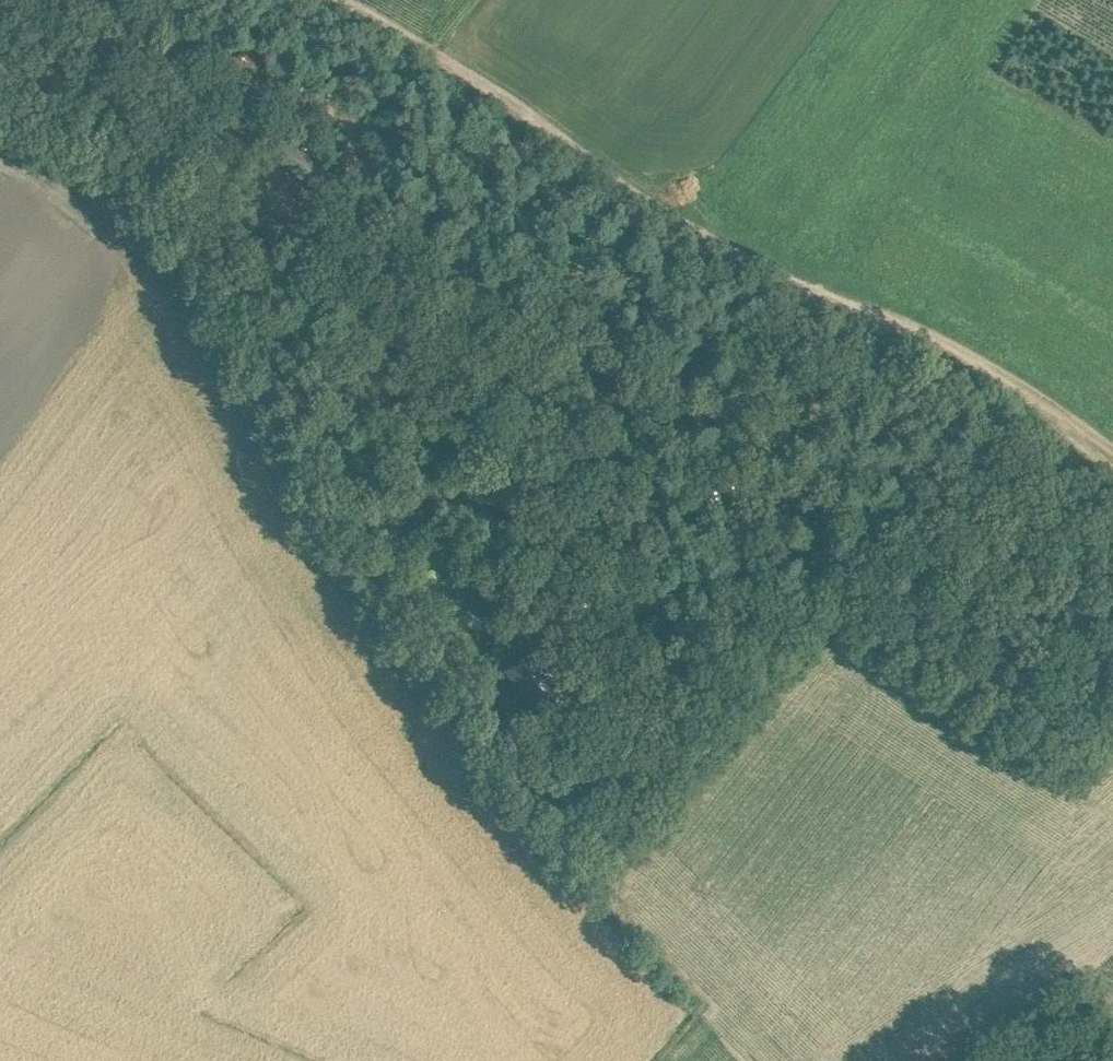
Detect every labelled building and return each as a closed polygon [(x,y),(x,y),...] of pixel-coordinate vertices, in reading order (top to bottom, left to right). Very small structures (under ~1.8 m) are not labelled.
[(526,690),(541,711),(558,698),(544,677),(526,690)] [(552,729),(537,726),(534,742),(549,744),(552,729)]
